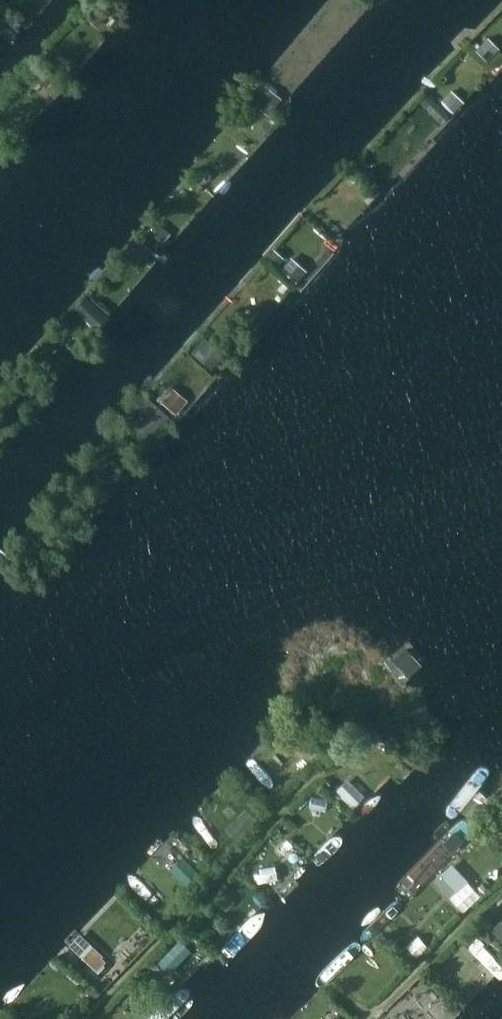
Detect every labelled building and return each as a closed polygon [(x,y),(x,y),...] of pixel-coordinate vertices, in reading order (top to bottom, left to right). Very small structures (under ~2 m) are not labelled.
[(95,7),(88,16),(99,24),(105,15),(95,7)] [(488,37),(476,50),(487,61),(500,49),(488,37)] [(45,66),(38,72),(49,83),(56,77),(45,66)] [(259,92),(251,102),(256,107),(260,102),(271,111),(281,99),(264,85),(261,82),(255,89),(259,92)] [(451,91),(441,101),(453,112),(463,102),(451,91)] [(439,105),(431,113),(441,123),(449,114),(439,105)] [(356,166),(356,178),(373,180),(374,168),(356,166)] [(202,170),(196,176),(205,184),(210,178),(202,170)] [(194,178),(189,184),(197,192),(203,186),(194,178)] [(135,236),(131,241),(136,245),(140,240),(135,236)] [(273,248),(266,256),(276,265),(283,257),(273,248)] [(290,255),(280,267),(296,281),(306,269),(290,255)] [(95,306),(83,319),(96,331),(108,318),(95,306)] [(203,336),(190,351),(211,369),(223,354),(203,336)] [(172,388),(161,402),(175,414),(186,400),(172,388)] [(8,398),(0,390),(0,407),(8,398)] [(146,396),(125,420),(146,439),(167,415),(146,396)] [(318,750),(311,756),(319,765),(327,759),(318,750)] [(237,817),(226,829),(236,839),(247,828),(237,817)] [(292,818),(286,824),(292,830),(298,824),(292,818)] [(442,872),(433,880),(449,898),(458,890),(442,872)] [(482,883),(475,890),(482,897),(488,890),(482,883)] [(225,892),(216,901),(223,907),(231,898),(225,892)] [(153,919),(149,923),(155,929),(159,924),(153,919)] [(491,930),(501,940),(501,922),(500,920),(491,930)] [(180,940),(158,963),(169,974),(174,968),(172,966),(188,949),(180,940)] [(406,947),(400,952),(409,963),(415,957),(406,947)] [(84,989),(82,993),(84,997),(90,998),(93,992),(90,988),(84,989)]
